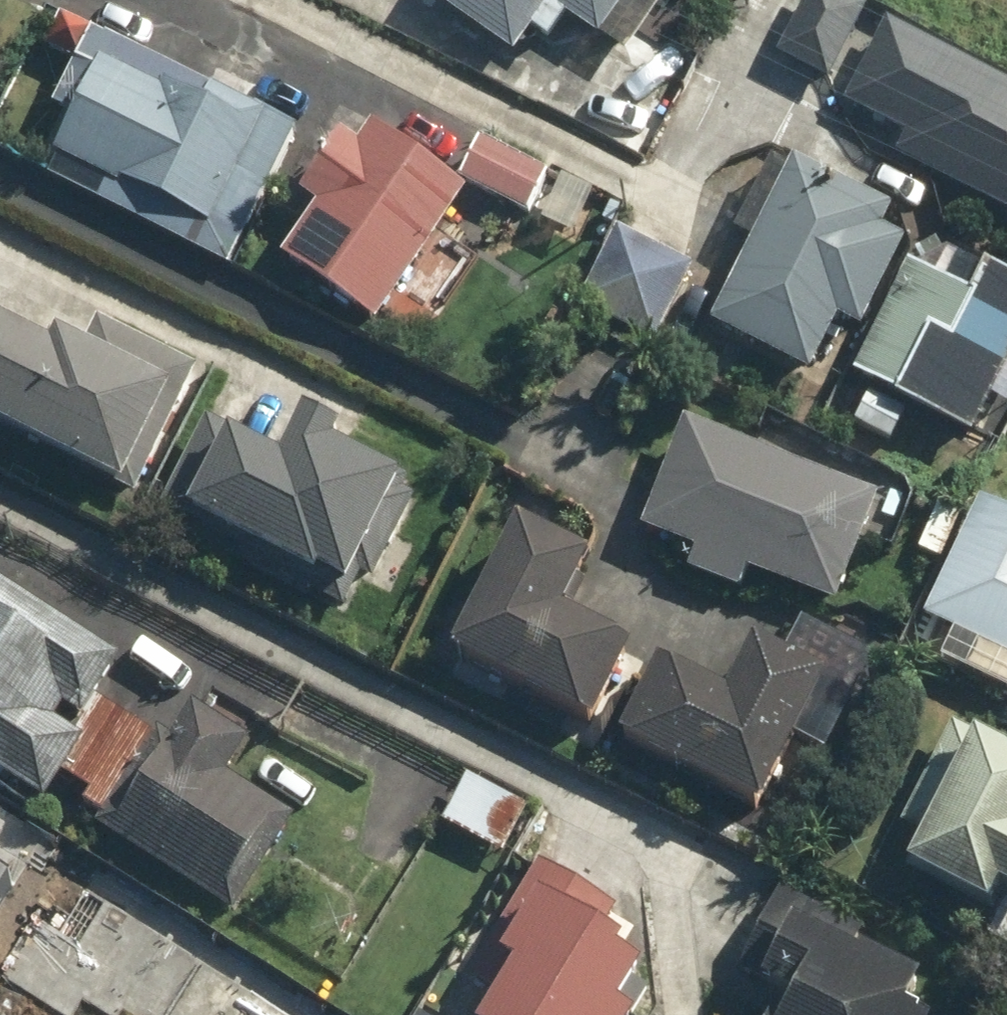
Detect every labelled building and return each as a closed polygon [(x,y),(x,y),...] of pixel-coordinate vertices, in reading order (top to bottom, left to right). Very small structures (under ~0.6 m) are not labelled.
[(418,3),(506,60),(523,33),(543,45),(560,19),(595,42),(622,0),(420,0),(418,3)] [(862,15),(832,0),(802,0),(771,59),(825,87),(862,15)] [(901,138),(889,159),(1006,224),(1006,91),(876,19),(831,99),(901,138)] [(291,137),(258,121),(202,92),(194,108),(168,95),(177,79),(105,43),(97,59),(48,156),(201,234),(206,225),(238,241),(291,137)] [(292,200),(309,212),(274,262),(369,329),(461,198),(365,131),(349,154),(332,143),(292,200)] [(475,142),(452,184),(520,220),(543,178),(475,142)] [(899,245),(874,233),(883,215),(787,167),(707,328),(804,375),(829,325),(853,337),(899,245)] [(650,350),(687,270),(610,235),(573,314),(650,350)] [(914,275),(897,266),(843,372),(874,387),(966,434),(1006,353),(1006,285),(929,245),(914,275)] [(35,358),(0,341),(0,442),(118,498),(147,438),(162,406),(174,412),(191,376),(89,327),(74,359),(42,344),(35,358)] [(290,422),(271,459),(200,423),(154,511),(337,605),(368,544),(399,484),(369,468),(366,475),(320,451),(326,440),(290,422)] [(633,534),(684,554),(676,574),(737,598),(744,578),(822,608),(863,505),(673,431),(633,534)] [(969,506),(952,543),(912,626),(1006,671),(1006,524),(969,506)] [(506,526),(476,588),(443,659),(590,729),(624,657),(551,623),(580,561),(506,526)] [(35,807),(74,747),(43,727),(52,714),(72,727),(108,670),(0,600),(0,785),(35,807)] [(743,650),(715,704),(651,671),(613,747),(749,817),(780,756),(815,687),(743,650)] [(289,820),(222,777),(243,743),(188,708),(167,742),(152,733),(91,829),(228,916),(289,820)] [(917,838),(897,876),(1006,933),(1006,758),(948,727),(896,826),(917,838)] [(514,807),(459,779),(436,826),(490,854),(514,807)] [(493,996),(481,1014),(612,1014),(638,972),(592,943),(612,911),(535,863),(464,978),(493,996)] [(899,1011),(923,965),(777,890),(732,977),(774,999),(766,1014),(906,1014),(899,1011)] [(115,902),(91,939),(49,913),(0,993),(36,1014),(84,1014),(85,1014),(299,1014),(115,902)]
